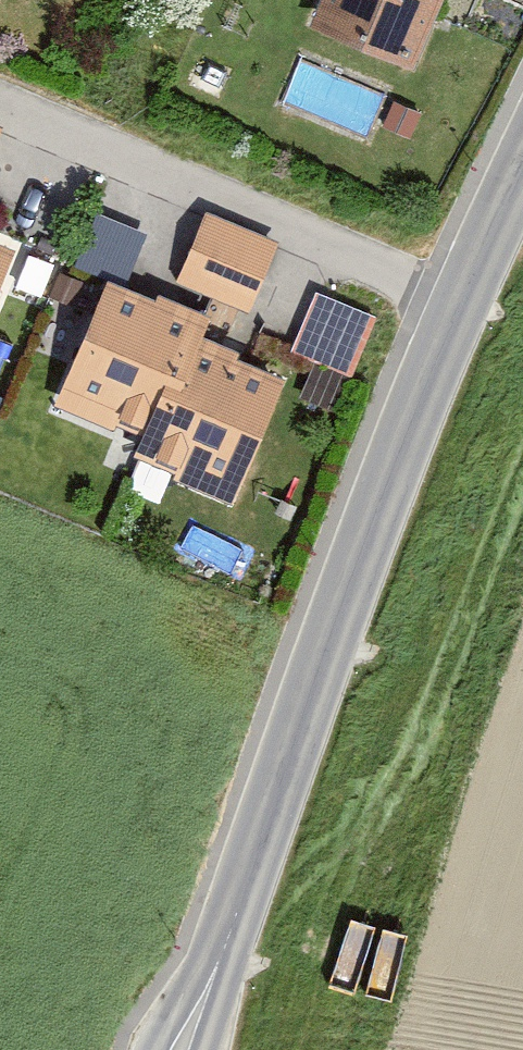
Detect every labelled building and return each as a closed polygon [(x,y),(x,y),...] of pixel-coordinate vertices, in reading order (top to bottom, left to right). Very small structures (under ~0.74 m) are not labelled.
[(311,31),(413,75),(445,0),(325,0),(311,31)] [(281,250),(209,218),(181,281),(252,313),(281,250)] [(0,248),(0,296),(18,256),(0,248)] [(293,346),(357,371),(383,306),(319,281),(293,346)] [(194,324),(108,289),(59,409),(143,443),(188,340),(194,324)] [(286,383),(188,340),(143,443),(134,462),(233,505),(286,383)]
